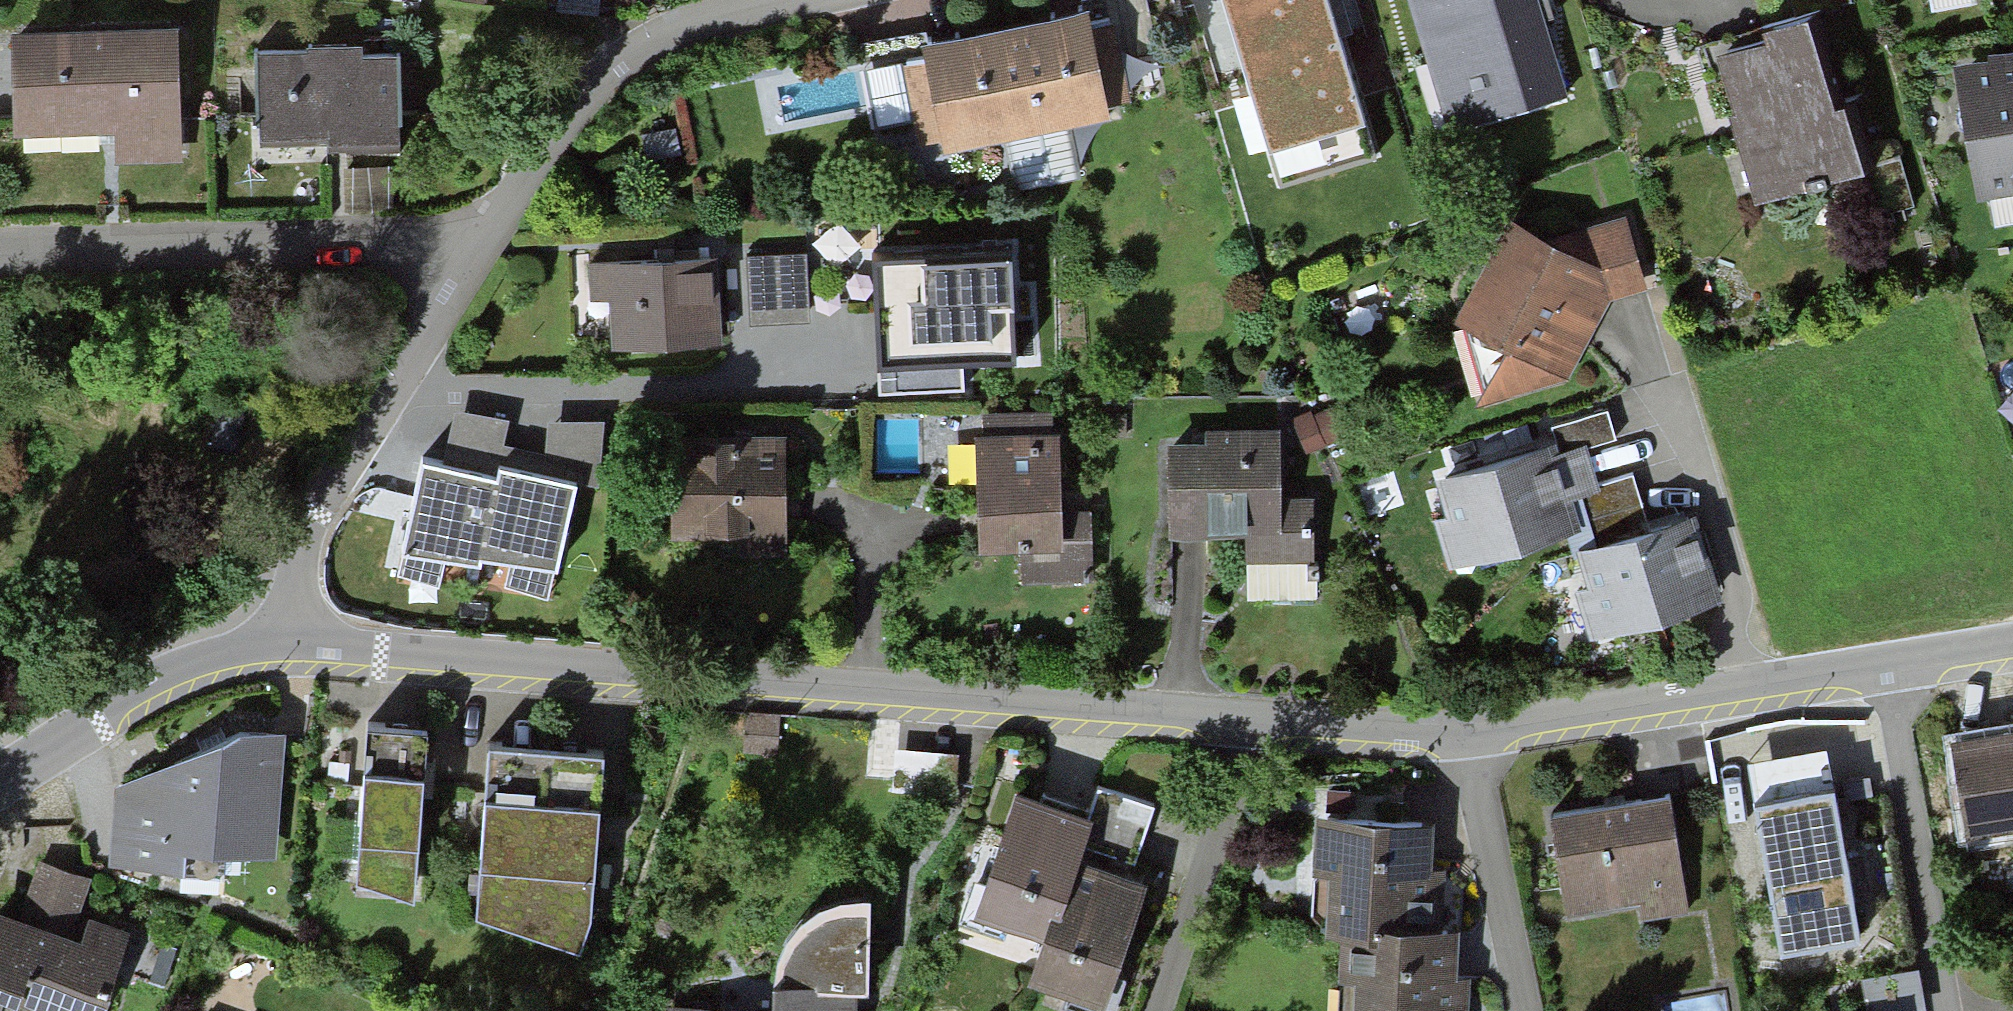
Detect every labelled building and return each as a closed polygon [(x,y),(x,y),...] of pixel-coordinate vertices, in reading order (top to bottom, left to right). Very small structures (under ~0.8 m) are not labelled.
[(1093,6),(1107,83),(1138,77),(1124,0),(1093,6)] [(1270,149),(1364,121),(1328,0),(1226,0),(1270,149)] [(1561,93),(1534,0),(1409,0),(1445,126),(1561,93)] [(945,153),(1106,119),(1087,19),(1068,22),(945,46),(922,51),(925,63),(905,68),(922,146),(942,141),(945,153)] [(1757,208),(1863,175),(1844,110),(1835,110),(1808,20),(1761,35),(1764,45),(1712,60),(1730,120),(1757,208)] [(119,155),(177,153),(173,33),(10,39),(14,134),(107,131),(118,131),(119,155)] [(318,145),(398,144),(397,55),(257,56),(257,145),(318,145)] [(2012,196),(2012,64),(2010,64),(1956,74),(1978,202),(2012,196)] [(1879,208),(1917,199),(1904,144),(1866,154),(1879,208)] [(1455,323),(1571,381),(1615,300),(1647,294),(1630,223),(1543,247),(1515,232),(1455,323)] [(1017,364),(1011,243),(872,249),(878,398),(964,394),(963,367),(1017,364)] [(805,257),(749,259),(751,323),(807,321),(805,257)] [(608,355),(726,351),(722,258),(671,261),(587,264),(589,305),(606,304),(608,355)] [(511,424),(455,413),(444,466),(498,477),(502,465),(578,483),(599,487),(602,422),(547,426),(547,454),(506,445),(511,424)] [(1247,595),(1320,594),(1319,499),(1284,500),(1283,432),(1171,434),(1173,540),(1246,538),(1247,595)] [(668,545),(789,545),(788,435),(668,435),(668,545)] [(1021,586),(1097,584),(1095,513),(1065,514),(1063,439),(975,441),(978,559),(1020,558),(1021,586)] [(1568,472),(1560,446),(1430,484),(1459,582),(1564,552),(1589,544),(1574,494),(1568,472)] [(556,566),(561,567),(578,483),(502,465),(498,477),(444,466),(426,462),(403,569),(440,580),(447,555),(481,562),(483,555),(516,561),(510,581),(550,592),(556,566)] [(1589,544),(1647,527),(1632,477),(1574,494),(1589,544)] [(1590,642),(1711,607),(1692,542),(1684,516),(1647,527),(1589,544),(1564,552),(1590,642)] [(421,714),(363,710),(350,892),(389,895),(389,903),(408,904),(421,714)] [(182,843),(267,849),(274,728),(218,722),(111,779),(105,855),(179,861),(182,843)] [(2012,842),(2012,728),(1951,738),(1969,849),(2012,842)] [(599,741),(483,733),(470,907),(572,936),(583,902),(599,741)] [(963,785),(964,748),(901,746),(900,783),(963,785)] [(1099,789),(1088,821),(1094,823),(1085,848),(1134,865),(1154,808),(1099,789)] [(1629,908),(1685,900),(1668,792),(1549,810),(1564,905),(1627,895),(1629,908)] [(1817,795),(1759,805),(1783,951),(1861,938),(1836,792),(1817,795)] [(1044,944),(1030,988),(1100,1010),(1111,1010),(1153,886),(1081,862),(1085,848),(1094,823),(1088,821),(1016,797),(975,921),(1044,944)] [(1418,920),(1418,808),(1308,808),(1308,921),(1343,920),(1418,920)] [(63,916),(79,864),(36,851),(20,903),(63,916)] [(52,1010),(92,1010),(124,917),(85,904),(77,927),(0,901),(0,993),(52,1010)] [(857,997),(867,997),(870,906),(852,904),(826,909),(792,936),(778,962),(774,1010),(857,1010),(857,997)] [(1453,920),(1418,920),(1343,920),(1343,1010),(1454,1010),(1453,920)] [(1869,976),(1875,1010),(1896,1010),(1932,1005),(1925,965),(1869,976)]
